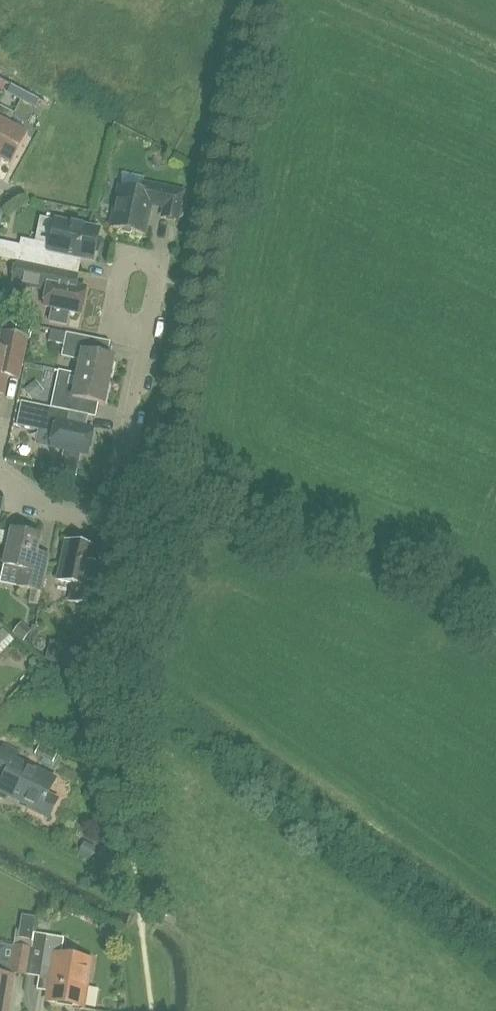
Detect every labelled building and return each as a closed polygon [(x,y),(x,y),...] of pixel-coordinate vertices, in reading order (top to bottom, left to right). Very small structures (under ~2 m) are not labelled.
[(6,93),(21,101),(25,93),(11,85),(6,93)] [(39,101),(25,93),(21,101),(35,108),(39,101)] [(0,139),(0,164),(10,169),(26,137),(7,127),(0,139)] [(143,234),(145,220),(148,205),(152,187),(143,185),(141,185),(139,192),(119,188),(117,188),(109,227),(121,230),(123,232),(128,233),(130,231),(143,234)] [(181,192),(166,189),(162,208),(160,219),(175,222),(181,192)] [(15,262),(56,271),(59,256),(89,262),(95,230),(53,221),(48,246),(19,240),(15,262)] [(56,271),(15,262),(11,284),(28,287),(45,291),(41,307),(49,308),(47,322),(64,325),(66,312),(78,314),(83,290),(75,288),(78,275),(56,271)] [(16,322),(14,332),(28,335),(30,325),(16,322)] [(3,376),(15,379),(19,361),(24,337),(1,333),(0,337),(0,390),(3,376)] [(64,334),(59,357),(77,361),(74,375),(107,382),(112,358),(87,353),(90,339),(64,334)] [(53,385),(48,408),(67,412),(74,413),(77,400),(97,404),(102,405),(107,382),(74,375),(71,388),(53,385)] [(18,402),(13,426),(37,431),(34,444),(48,447),(64,450),(60,465),(51,463),(50,469),(76,475),(81,454),(85,455),(90,430),(88,429),(64,424),(67,412),(48,408),(18,402)] [(13,587),(39,592),(46,564),(32,561),(38,537),(9,531),(1,566),(17,569),(13,587)] [(68,602),(94,607),(100,579),(88,577),(93,549),(63,543),(55,581),(72,585),(68,602)] [(14,638),(2,627),(0,629),(0,652),(14,638)] [(89,651),(50,640),(44,659),(83,670),(89,651)] [(0,753),(0,780),(2,781),(0,786),(0,788),(21,798),(20,800),(29,805),(28,808),(49,817),(57,798),(47,794),(54,779),(13,759),(16,752),(3,746),(0,753)] [(31,950),(33,942),(34,934),(33,934),(35,918),(21,915),(19,930),(16,929),(13,947),(15,947),(31,950)] [(43,952),(42,960),(40,971),(52,973),(49,994),(47,1002),(84,1008),(92,960),(61,956),(64,939),(46,936),(45,944),(33,942),(31,950),(32,950),(43,952)] [(28,976),(31,958),(32,950),(31,950),(15,947),(12,964),(0,963),(0,1010),(8,1010),(14,978),(10,977),(11,973),(28,976)]
